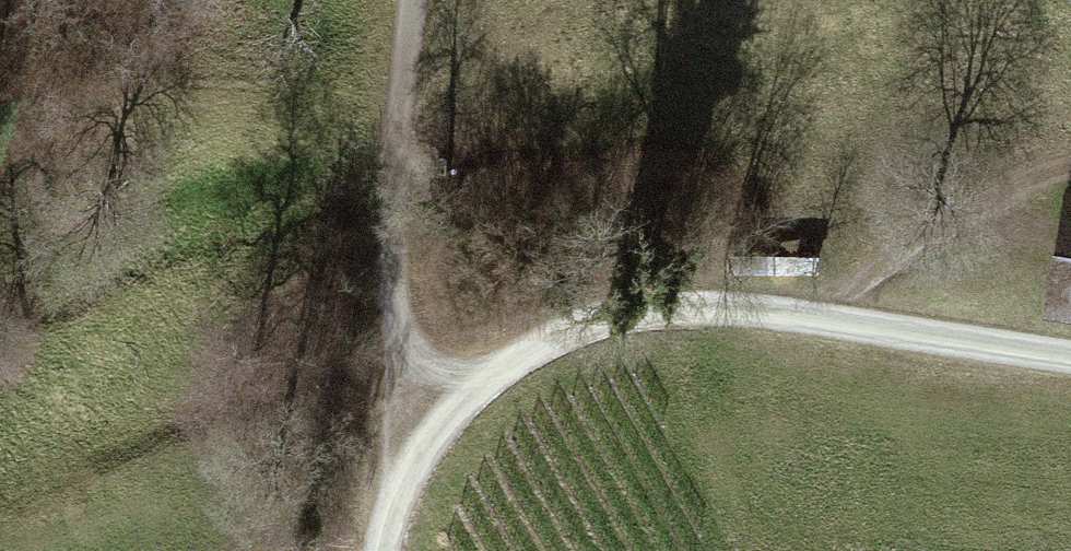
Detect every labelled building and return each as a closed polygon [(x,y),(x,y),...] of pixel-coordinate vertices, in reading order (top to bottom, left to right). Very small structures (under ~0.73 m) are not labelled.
[(1047,187),(1025,314),(1070,322),(1070,191),(1047,187)]
